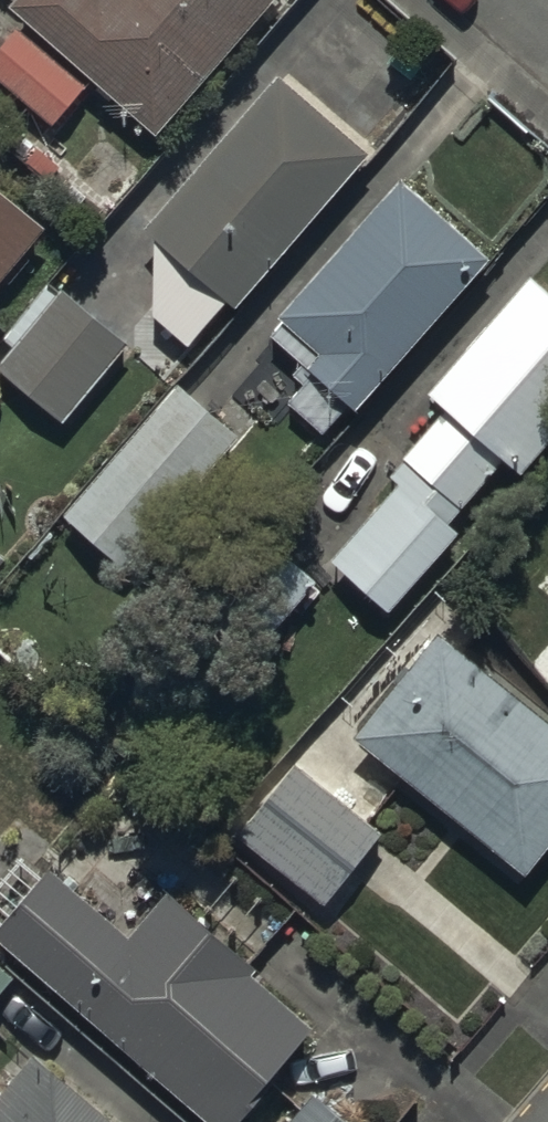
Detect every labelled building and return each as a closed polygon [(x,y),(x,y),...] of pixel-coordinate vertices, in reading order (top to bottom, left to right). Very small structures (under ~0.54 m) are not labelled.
[(10,5),(160,136),(278,0),(15,0),(10,5)] [(19,34),(0,56),(0,81),(54,129),(86,93),(19,34)] [(239,317),(365,157),(274,78),(151,232),(153,318),(193,350),(227,307),(239,317)] [(356,416),(487,258),(395,182),(283,317),(289,322),(274,340),(302,363),(290,377),(300,386),(285,404),(323,436),(346,408),(356,416)] [(45,230),(0,193),(0,285),(45,230)] [(547,448),(547,294),(526,276),(428,397),(442,408),(387,476),(398,486),(333,567),(392,615),(457,534),(451,529),(503,464),(522,480),(547,448)] [(128,345),(49,284),(5,340),(14,347),(0,366),(0,375),(66,426),(128,345)] [(176,386),(63,518),(126,572),(239,439),(176,386)] [(364,821),(400,776),(525,878),(547,849),(547,730),(437,640),(359,736),(335,717),(294,769),(364,821)] [(364,821),(294,769),(240,835),(327,906),(383,836),(364,821)] [(43,871),(36,880),(18,865),(0,886),(0,950),(201,1121),(238,1121),(313,1032),(252,980),(257,975),(167,900),(130,944),(43,871)] [(16,981),(0,967),(0,998),(16,981)] [(35,1055),(0,1095),(0,1121),(111,1121),(35,1055)] [(288,1121),(343,1121),(312,1094),(288,1121)]
